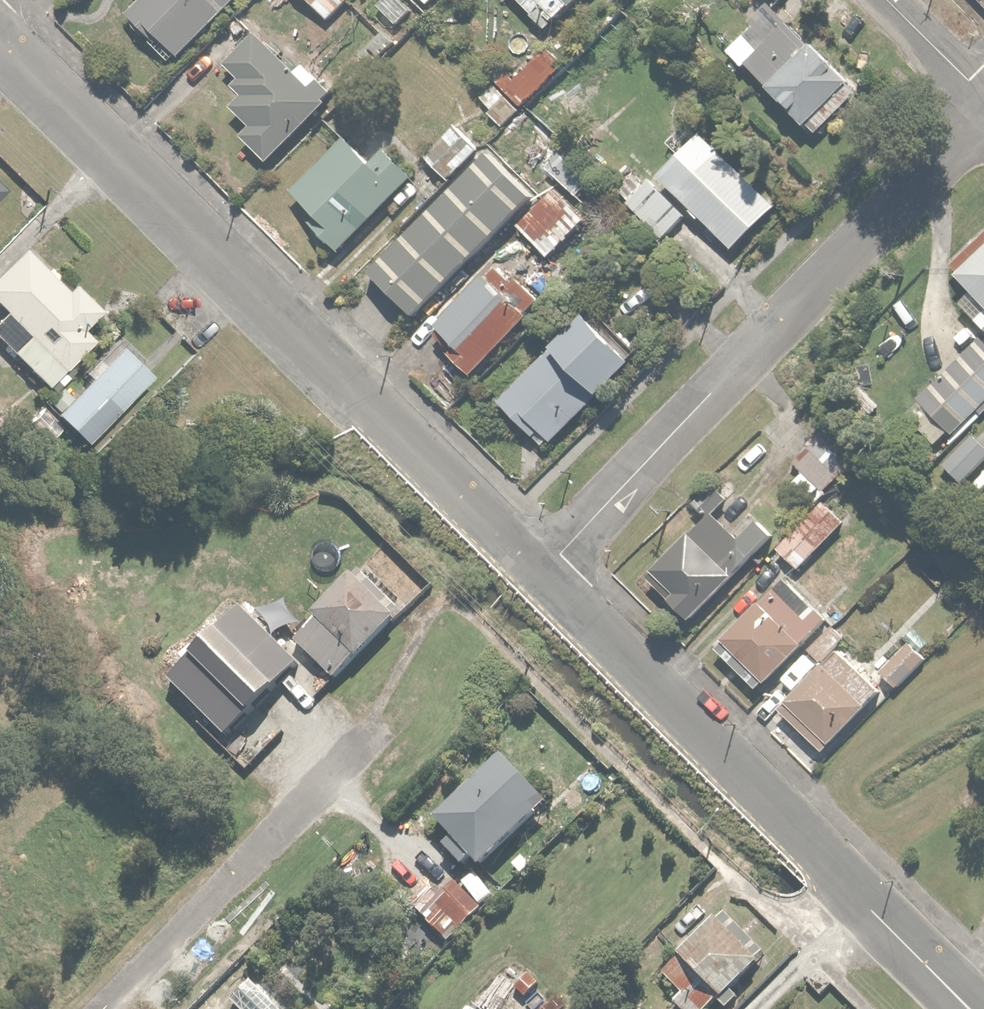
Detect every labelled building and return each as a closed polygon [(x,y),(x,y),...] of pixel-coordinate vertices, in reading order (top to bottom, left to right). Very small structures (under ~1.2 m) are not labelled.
[(126,9),(176,57),(230,0),(135,0),(126,9)] [(329,16),(344,0),(312,0),(329,16)] [(531,7),(527,11),(545,28),(573,0),(523,0),(531,7)] [(723,46),(740,63),(744,59),(809,129),(852,90),(769,0),(764,0),(742,20),(746,24),(723,46)] [(311,84),(256,29),(224,61),(238,76),(232,82),(240,91),(230,101),(252,123),(243,132),(265,154),(332,88),(320,76),(311,84)] [(575,72),(549,44),(518,72),(499,51),(486,63),(499,78),(482,94),(489,102),(486,105),(510,132),(575,72)] [(479,143),(454,120),(423,153),(448,177),(479,143)] [(702,125),(658,171),(734,244),(778,199),(702,125)] [(341,247),(412,167),(384,142),(370,158),(340,131),(291,187),(322,214),(315,223),(341,247)] [(434,289),(450,272),(461,283),(489,254),(482,247),(508,220),(513,225),(537,199),(528,190),(533,186),(487,142),(368,266),(414,310),(426,321),(446,301),(434,289)] [(688,208),(650,175),(627,201),(665,234),(688,208)] [(586,220),(552,189),(520,225),(553,255),(586,220)] [(949,260),(973,286),(960,299),(983,325),(983,227),(949,260)] [(0,265),(0,304),(2,306),(0,308),(0,337),(50,390),(70,371),(63,364),(95,334),(85,324),(105,304),(72,270),(63,278),(27,240),(0,265)] [(517,320),(538,295),(494,256),(437,321),(456,341),(448,351),(470,370),(489,347),(495,353),(521,323),(517,320)] [(586,305),(495,394),(541,440),(631,351),(586,305)] [(62,383),(50,394),(59,404),(55,407),(79,433),(153,364),(126,335),(104,355),(98,350),(80,367),(86,373),(68,389),(62,383)] [(917,390),(928,402),(915,414),(937,439),(983,397),(983,346),(976,338),(917,390)] [(941,455),(961,476),(983,453),(983,437),(971,425),(941,455)] [(792,458),(802,469),(792,479),(809,497),(819,487),(822,490),(851,462),(821,431),(792,458)] [(713,473),(689,497),(705,512),(647,572),(691,614),(772,530),(713,473)] [(852,510),(828,488),(778,542),(802,564),(852,510)] [(397,608),(349,565),(311,608),(317,612),(294,638),(337,676),(397,608)] [(762,682),(829,610),(780,565),(713,637),(762,682)] [(829,624),(808,647),(818,656),(782,695),(831,740),(880,687),(836,646),(843,638),(829,624)] [(907,638),(879,667),(899,686),(926,657),(907,638)] [(293,672),(267,649),(245,674),(271,696),(293,672)] [(438,839),(463,864),(470,856),(480,866),(549,798),(498,747),(432,811),(449,828),(438,839)] [(480,906),(450,877),(417,912),(447,941),(480,906)] [(725,909),(719,904),(649,976),(683,1008),(700,1008),(714,994),(727,1007),(743,991),(731,979),(762,946),(725,909)]
